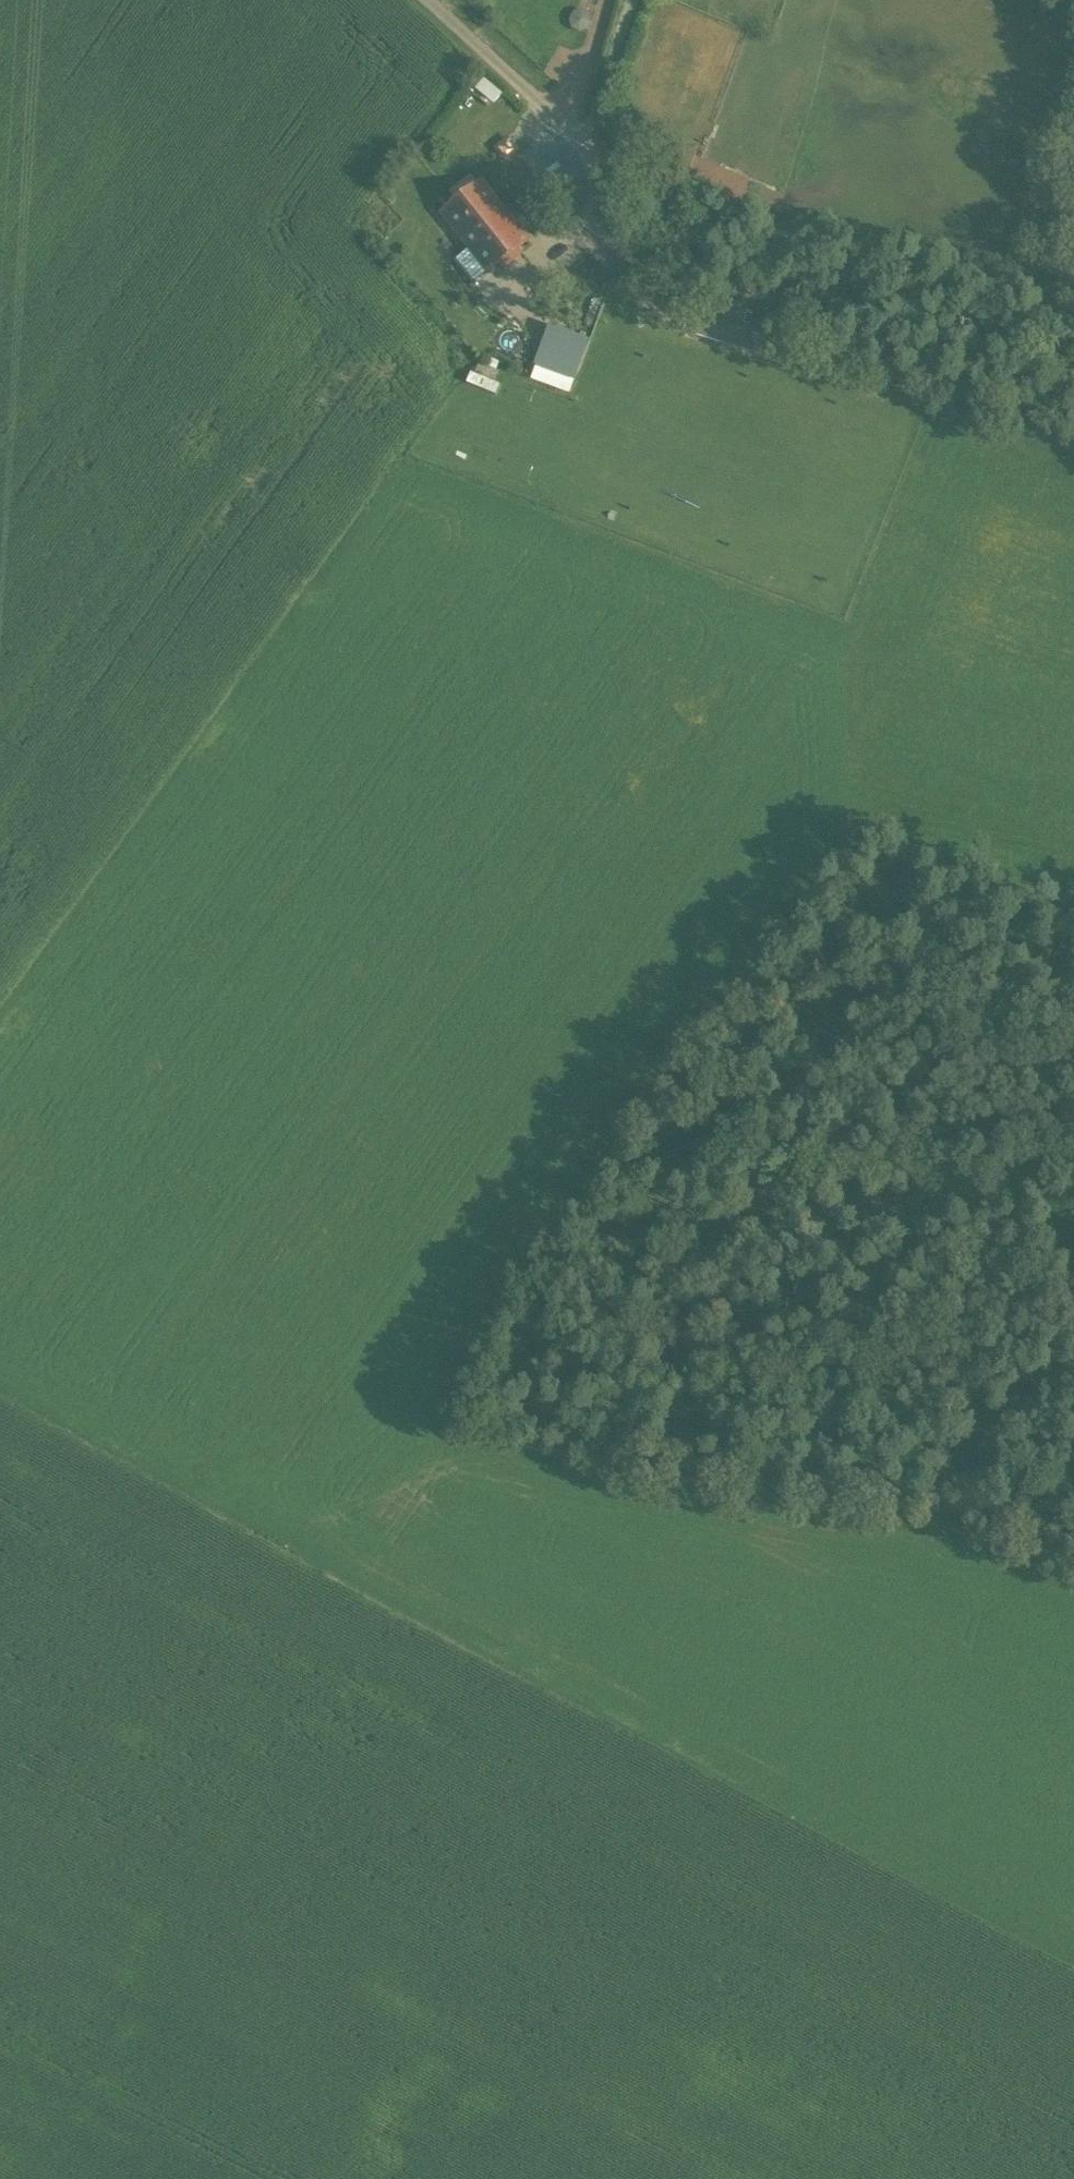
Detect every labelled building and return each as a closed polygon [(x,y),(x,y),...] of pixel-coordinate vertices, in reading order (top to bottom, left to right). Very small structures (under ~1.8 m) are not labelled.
[(530,241),(482,181),(442,213),(490,273),(530,241)] [(747,311),(712,300),(708,314),(691,308),(685,328),(722,340),(743,347),(774,357),(781,336),(743,324),(747,311)] [(585,338),(552,326),(537,367),(570,379),(585,338)]
